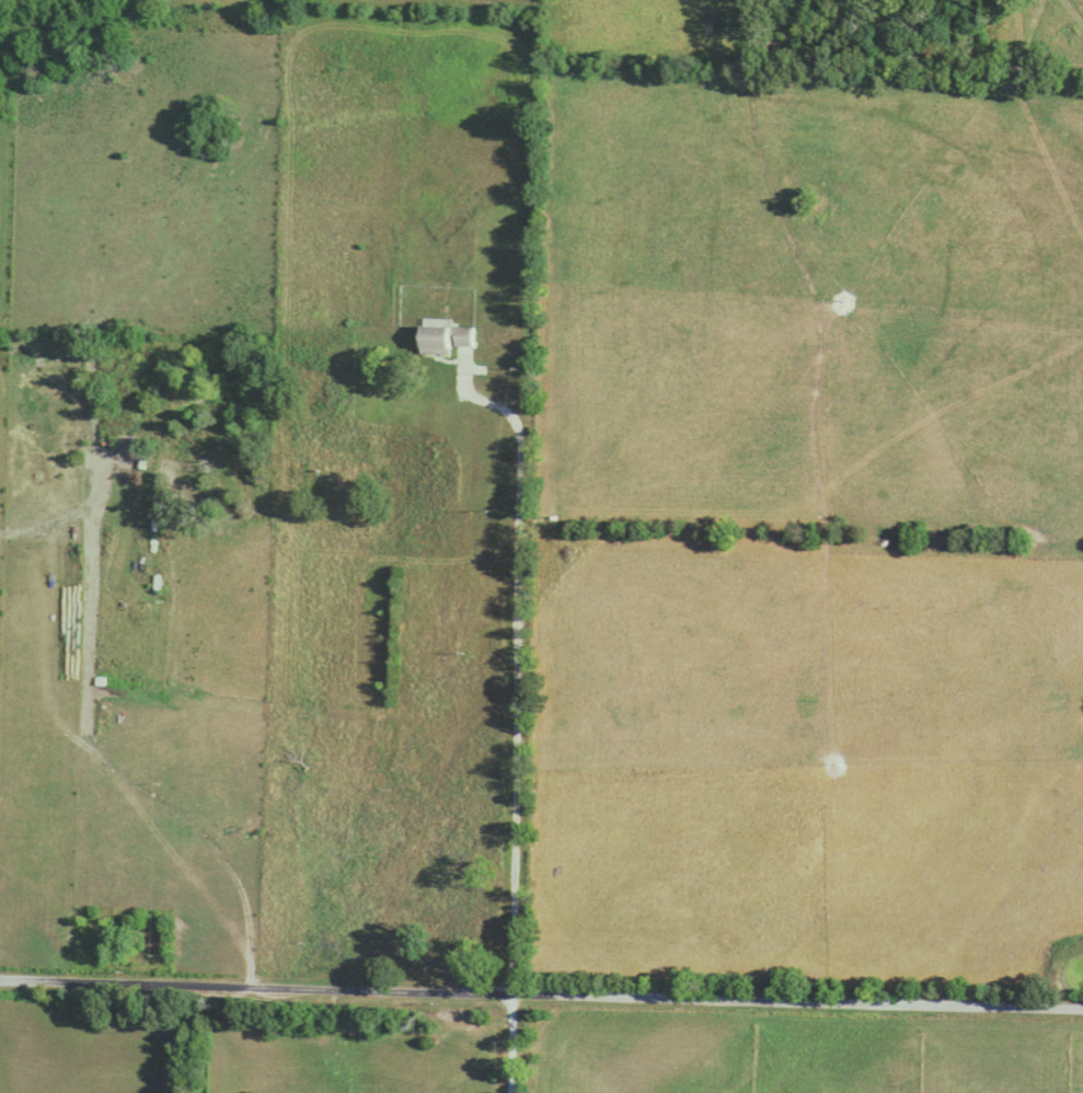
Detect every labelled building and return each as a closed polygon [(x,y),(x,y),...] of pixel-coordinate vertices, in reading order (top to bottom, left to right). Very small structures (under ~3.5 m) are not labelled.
[(451,356),(451,348),(475,348),(475,329),(419,329),(419,356),(451,356)]
